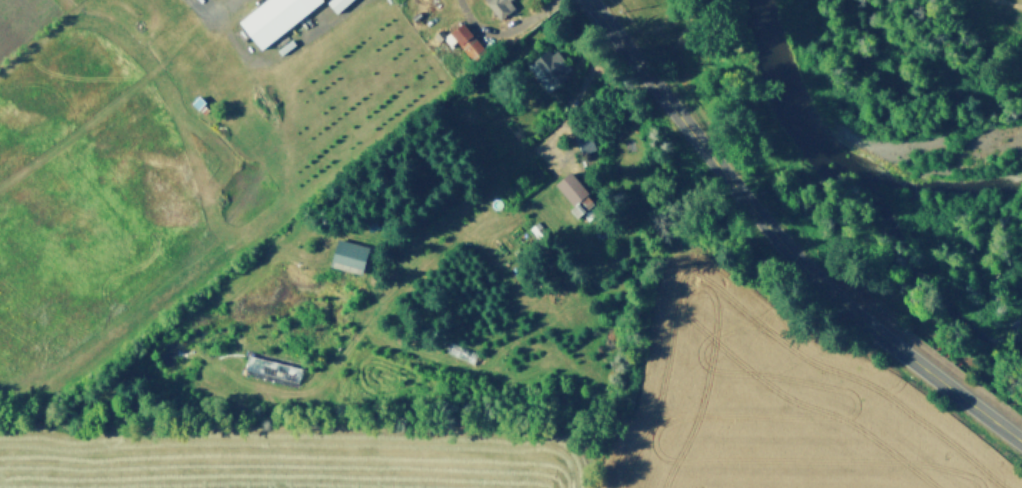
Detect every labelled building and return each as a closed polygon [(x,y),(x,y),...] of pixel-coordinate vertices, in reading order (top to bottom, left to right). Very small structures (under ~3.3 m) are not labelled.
[(238,17),(260,0),(320,0),(260,46),(238,17)] [(321,3),(325,0),(347,0),(329,14),(321,3)] [(519,0),(479,0),(495,19),(519,0)] [(443,37),(463,21),(486,51),(473,61),(455,39),(449,44),(443,37)] [(432,32),(439,26),(445,32),(437,38),(432,32)] [(556,48),(569,64),(563,68),(567,73),(546,90),(525,63),(546,47),(550,52),(556,48)] [(183,105),(192,96),(199,102),(190,111),(183,105)] [(208,106),(202,113),(198,109),(204,103),(208,106)] [(574,133),(589,127),(597,147),(582,153),(574,133)] [(552,185),(566,172),(586,194),(572,207),(552,185)] [(536,218),(547,232),(528,249),(516,235),(536,218)] [(321,267),(326,240),(361,246),(356,274),(321,267)] [(298,383),(301,366),(245,357),(242,373),(298,383)]
